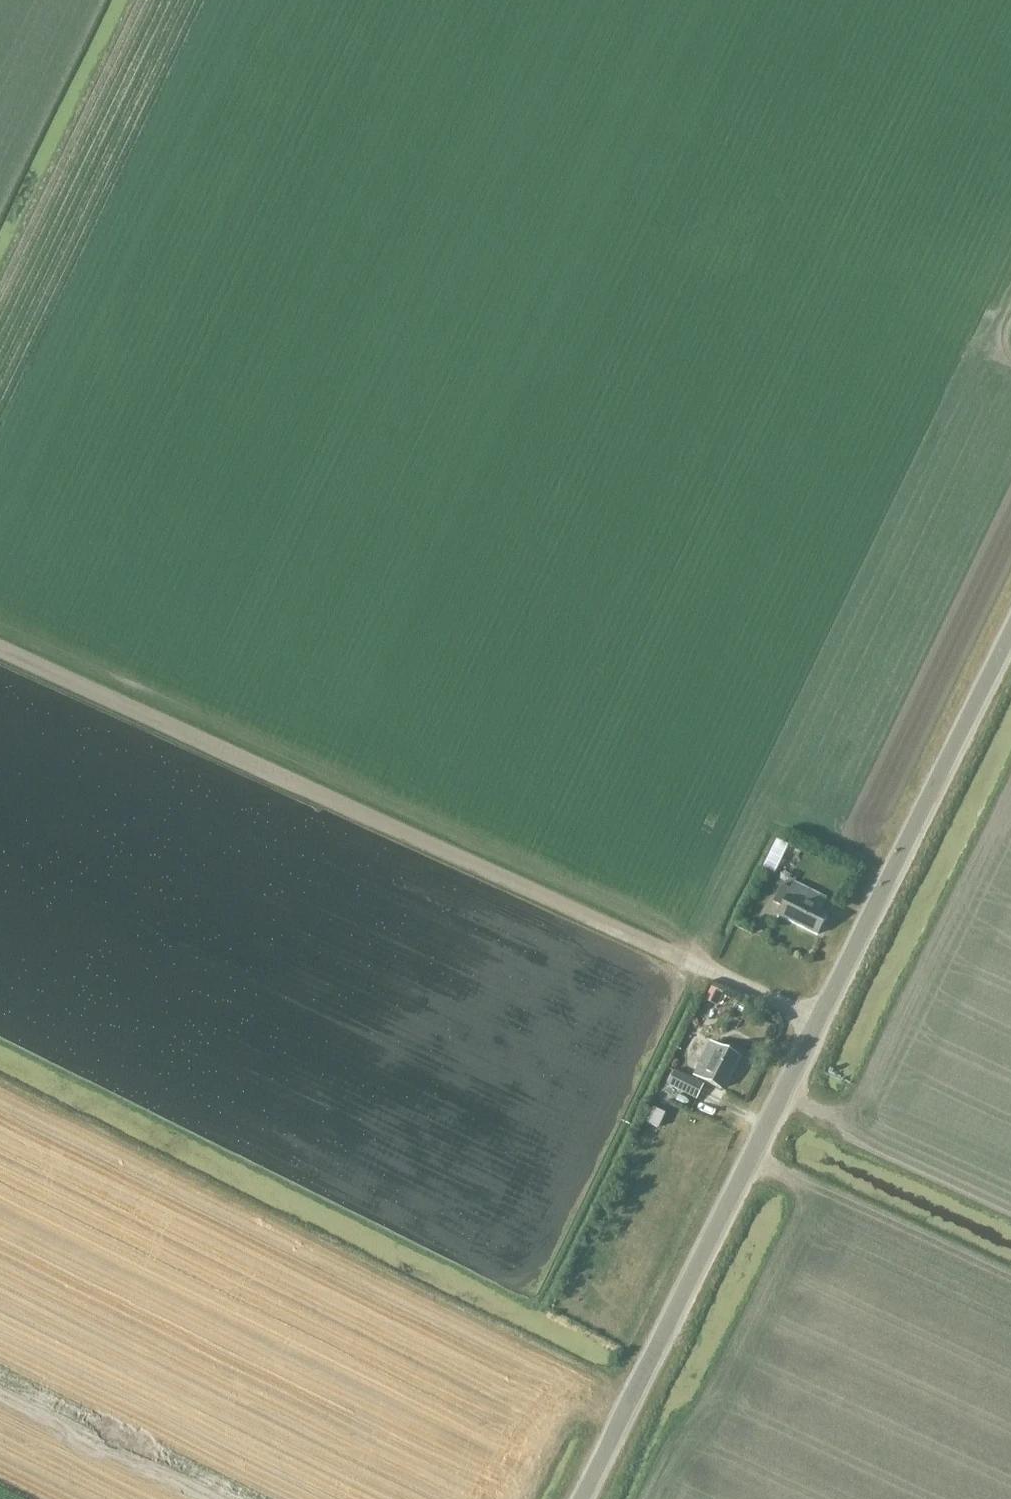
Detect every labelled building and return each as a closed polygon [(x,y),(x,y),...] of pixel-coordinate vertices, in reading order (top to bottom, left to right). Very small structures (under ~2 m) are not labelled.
[(780,885),(772,902),(781,907),(776,916),(817,936),(829,913),(822,909),(826,898),(793,882),(789,889),(780,885)] [(709,1042),(692,1075),(721,1090),(738,1056),(709,1042)] [(674,1070),(667,1086),(696,1100),(703,1085),(674,1070)]
